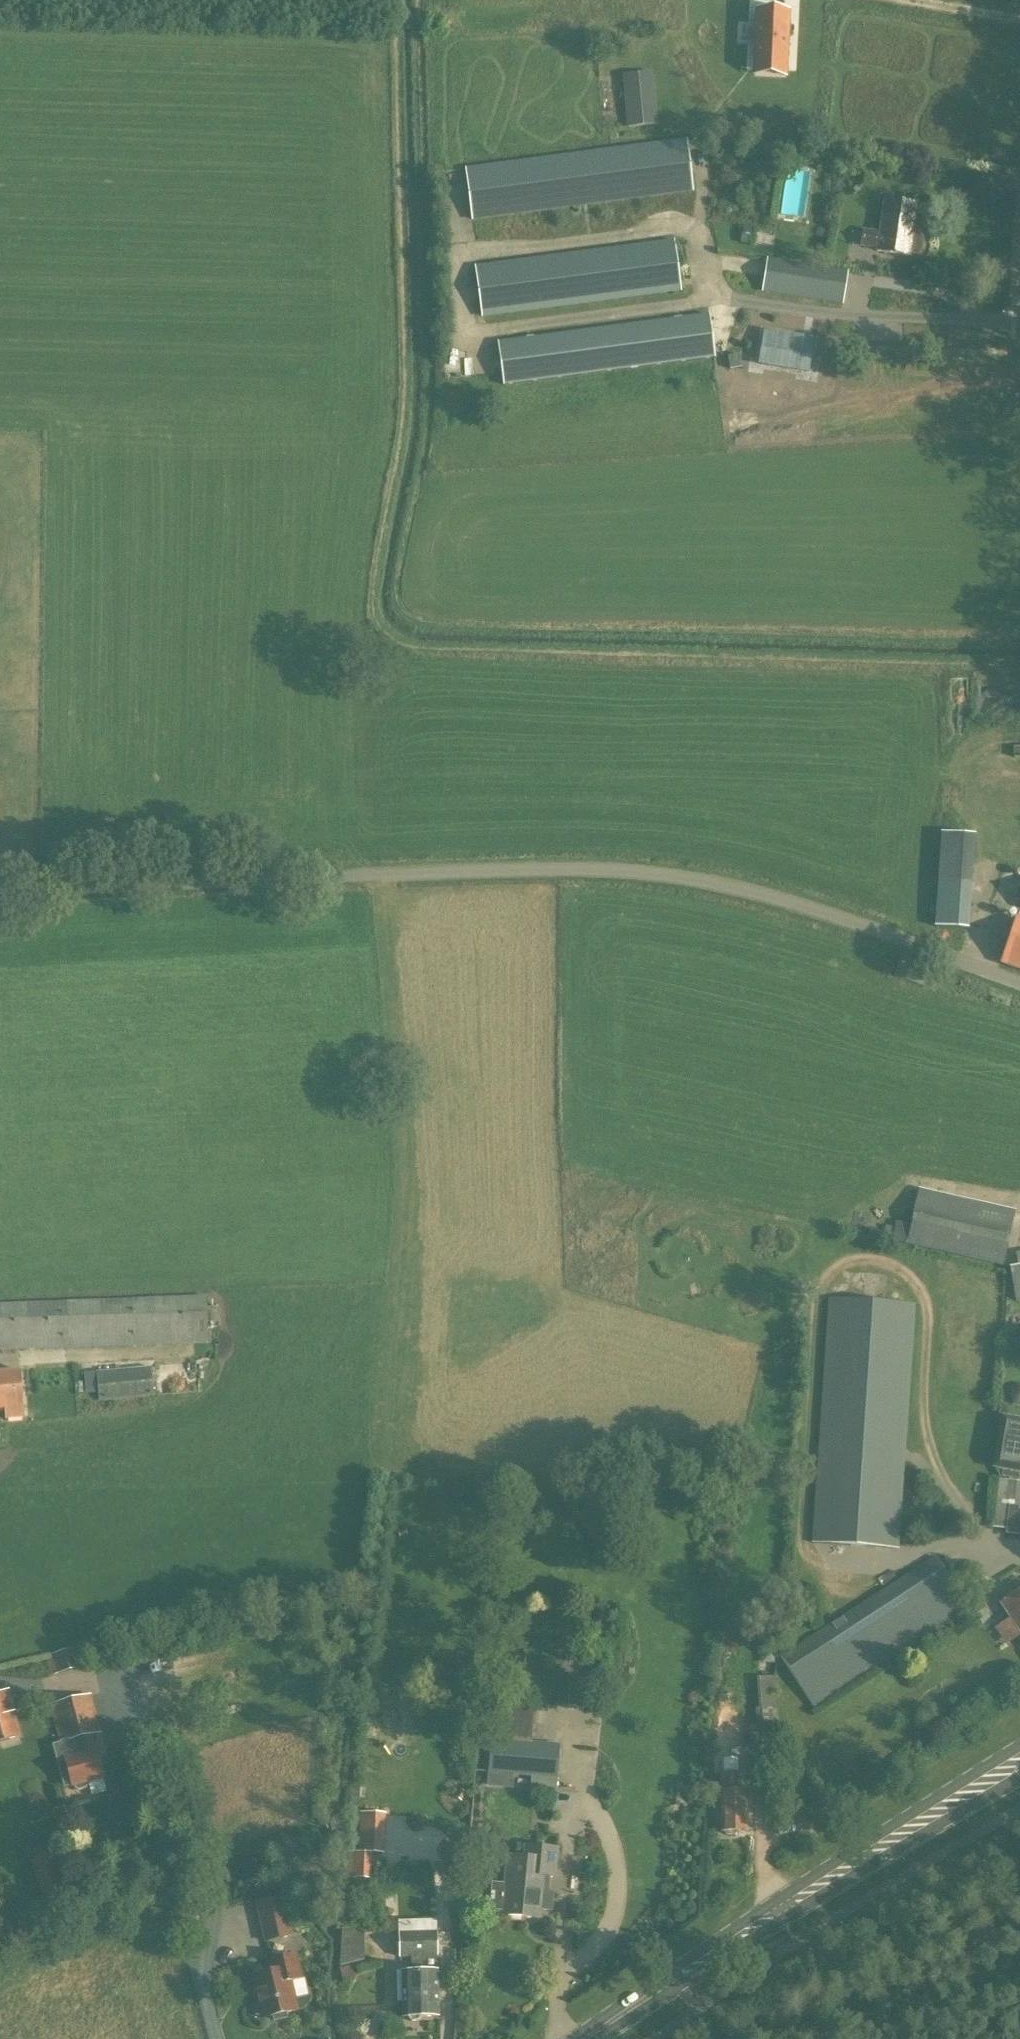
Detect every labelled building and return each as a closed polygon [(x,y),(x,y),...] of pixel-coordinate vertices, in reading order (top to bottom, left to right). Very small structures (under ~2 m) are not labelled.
[(756,11),(754,62),(786,64),(788,12),(756,11)] [(628,128),(658,125),(652,71),(622,74),(628,128)] [(472,222),(694,192),(687,140),(464,170),(472,222)] [(910,256),(910,255),(916,256),(921,252),(923,240),(919,234),(913,233),(913,232),(911,231),(915,205),(885,201),(880,235),(863,232),(861,246),(878,248),(877,252),(910,256)] [(482,318),(681,292),(674,241),(474,267),(482,318)] [(767,260),(762,294),(842,306),(847,273),(767,260)] [(504,387),(715,359),(709,314),(497,343),(504,387)] [(813,360),(815,343),(766,335),(761,368),(799,374),(801,358),(813,360)] [(738,353),(726,355),(731,382),(743,379),(738,353)] [(936,884),(934,916),(934,927),(968,929),(969,918),(973,865),(975,836),(941,833),(938,884),(936,884)] [(1015,920),(1001,963),(1019,969),(1019,921),(1015,920)] [(1002,1266),(1015,1211),(919,1190),(906,1245),(1002,1266)] [(905,1199),(871,1191),(865,1215),(900,1223),(905,1199)] [(1012,1299),(1019,1298),(1019,1249),(1014,1250),(1015,1264),(1010,1264),(1012,1299)] [(207,1344),(206,1295),(0,1303),(0,1351),(207,1344)] [(899,1549),(916,1305),(828,1298),(811,1543),(899,1549)] [(154,1397),(151,1367),(96,1372),(99,1402),(154,1397)] [(24,1417),(20,1372),(0,1374),(0,1409),(4,1408),(5,1419),(24,1417)] [(1003,1418),(994,1467),(1019,1472),(1019,1421),(1003,1418)] [(1007,1529),(1006,1534),(1019,1535),(1019,1482),(999,1480),(993,1527),(1007,1529)] [(815,1709),(969,1608),(935,1556),(780,1655),(815,1709)] [(1019,1636),(1019,1592),(1001,1605),(1010,1618),(995,1628),(1006,1645),(1019,1636)] [(57,1673),(82,1666),(77,1648),(51,1654),(57,1673)] [(776,1727),(777,1727),(775,1678),(759,1678),(762,1725),(762,1726),(776,1727)] [(21,1735),(12,1700),(10,1700),(7,1691),(8,1690),(8,1689),(0,1691),(0,1741),(21,1735)] [(94,1751),(90,1735),(101,1733),(91,1694),(50,1704),(60,1743),(53,1745),(52,1744),(51,1744),(59,1776),(61,1775),(60,1774),(67,1772),(70,1786),(74,1785),(75,1787),(77,1790),(79,1790),(83,1790),(85,1789),(87,1788),(88,1785),(88,1783),(88,1782),(104,1777),(97,1751),(94,1751)] [(560,1780),(563,1745),(531,1741),(534,1699),(493,1698),(488,1772),(560,1780)] [(715,1708),(713,1768),(736,1769),(737,1741),(736,1741),(738,1709),(715,1708)] [(762,1726),(762,1725),(750,1726),(751,1747),(778,1748),(776,1727),(762,1726)] [(722,1834),(748,1833),(747,1792),(739,1792),(739,1773),(722,1774),(723,1794),(721,1794),(722,1834)] [(363,1850),(384,1851),(385,1811),(364,1811),(363,1850)] [(526,1847),(525,1858),(508,1856),(505,1886),(504,1886),(498,1891),(496,1908),(500,1914),(505,1915),(539,1919),(540,1911),(552,1913),(554,1892),(549,1891),(550,1877),(554,1878),(557,1850),(526,1847)] [(370,1879),(372,1853),(350,1851),(349,1877),(370,1879)] [(382,1876),(382,1852),(373,1852),(372,1876),(382,1876)] [(255,1903),(264,1943),(292,1937),(284,1897),(255,1903)] [(364,1960),(364,1926),(341,1926),(338,1965),(364,1960)] [(399,1958),(411,1958),(437,1958),(437,1955),(436,1931),(399,1932),(399,1958)] [(411,1958),(412,1973),(397,1973),(398,2001),(402,2001),(403,2017),(408,2017),(411,2021),(418,2021),(420,2017),(438,2017),(437,1972),(440,1972),(439,1955),(437,1955),(437,1958),(411,1958)] [(302,1981),(297,1956),(248,1966),(250,1977),(252,1977),(260,2021),(272,2019),(273,2022),(288,2019),(287,2016),(298,2014),(292,1983),(302,1981)] [(339,1965),(342,1980),(353,1977),(351,1963),(339,1965)]
